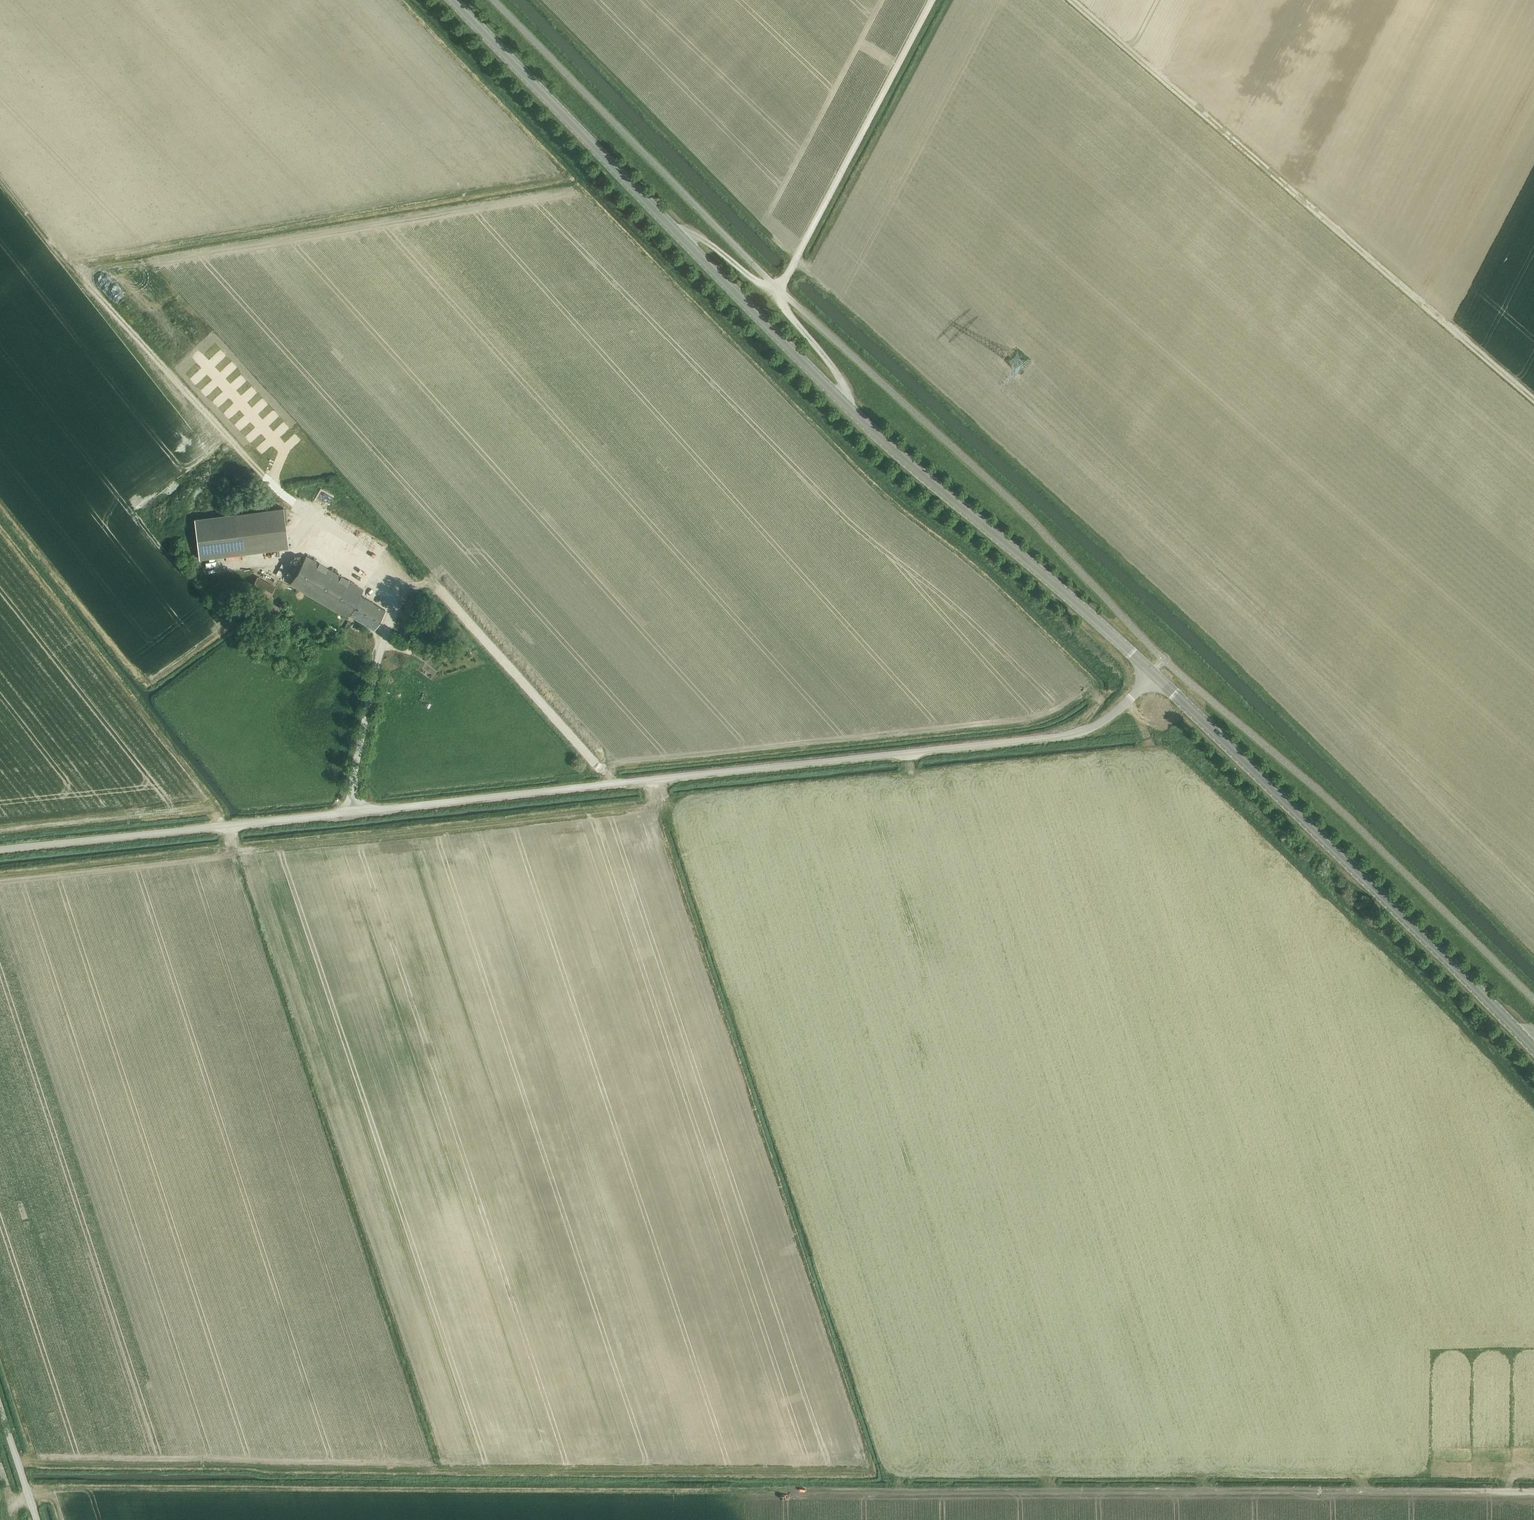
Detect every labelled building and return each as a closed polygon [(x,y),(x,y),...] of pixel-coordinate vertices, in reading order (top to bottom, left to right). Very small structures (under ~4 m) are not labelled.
[(753,340),(757,337),(751,330),(747,334),(753,340)] [(199,559),(238,554),(288,547),(283,508),(233,514),(195,518),(199,559)] [(373,628),(385,609),(360,595),(363,589),(306,555),(289,584),(347,617),(349,614),(373,628)] [(269,597),(274,587),(257,577),(251,587),(269,597)] [(405,640),(413,626),(399,618),(391,632),(405,640)]
